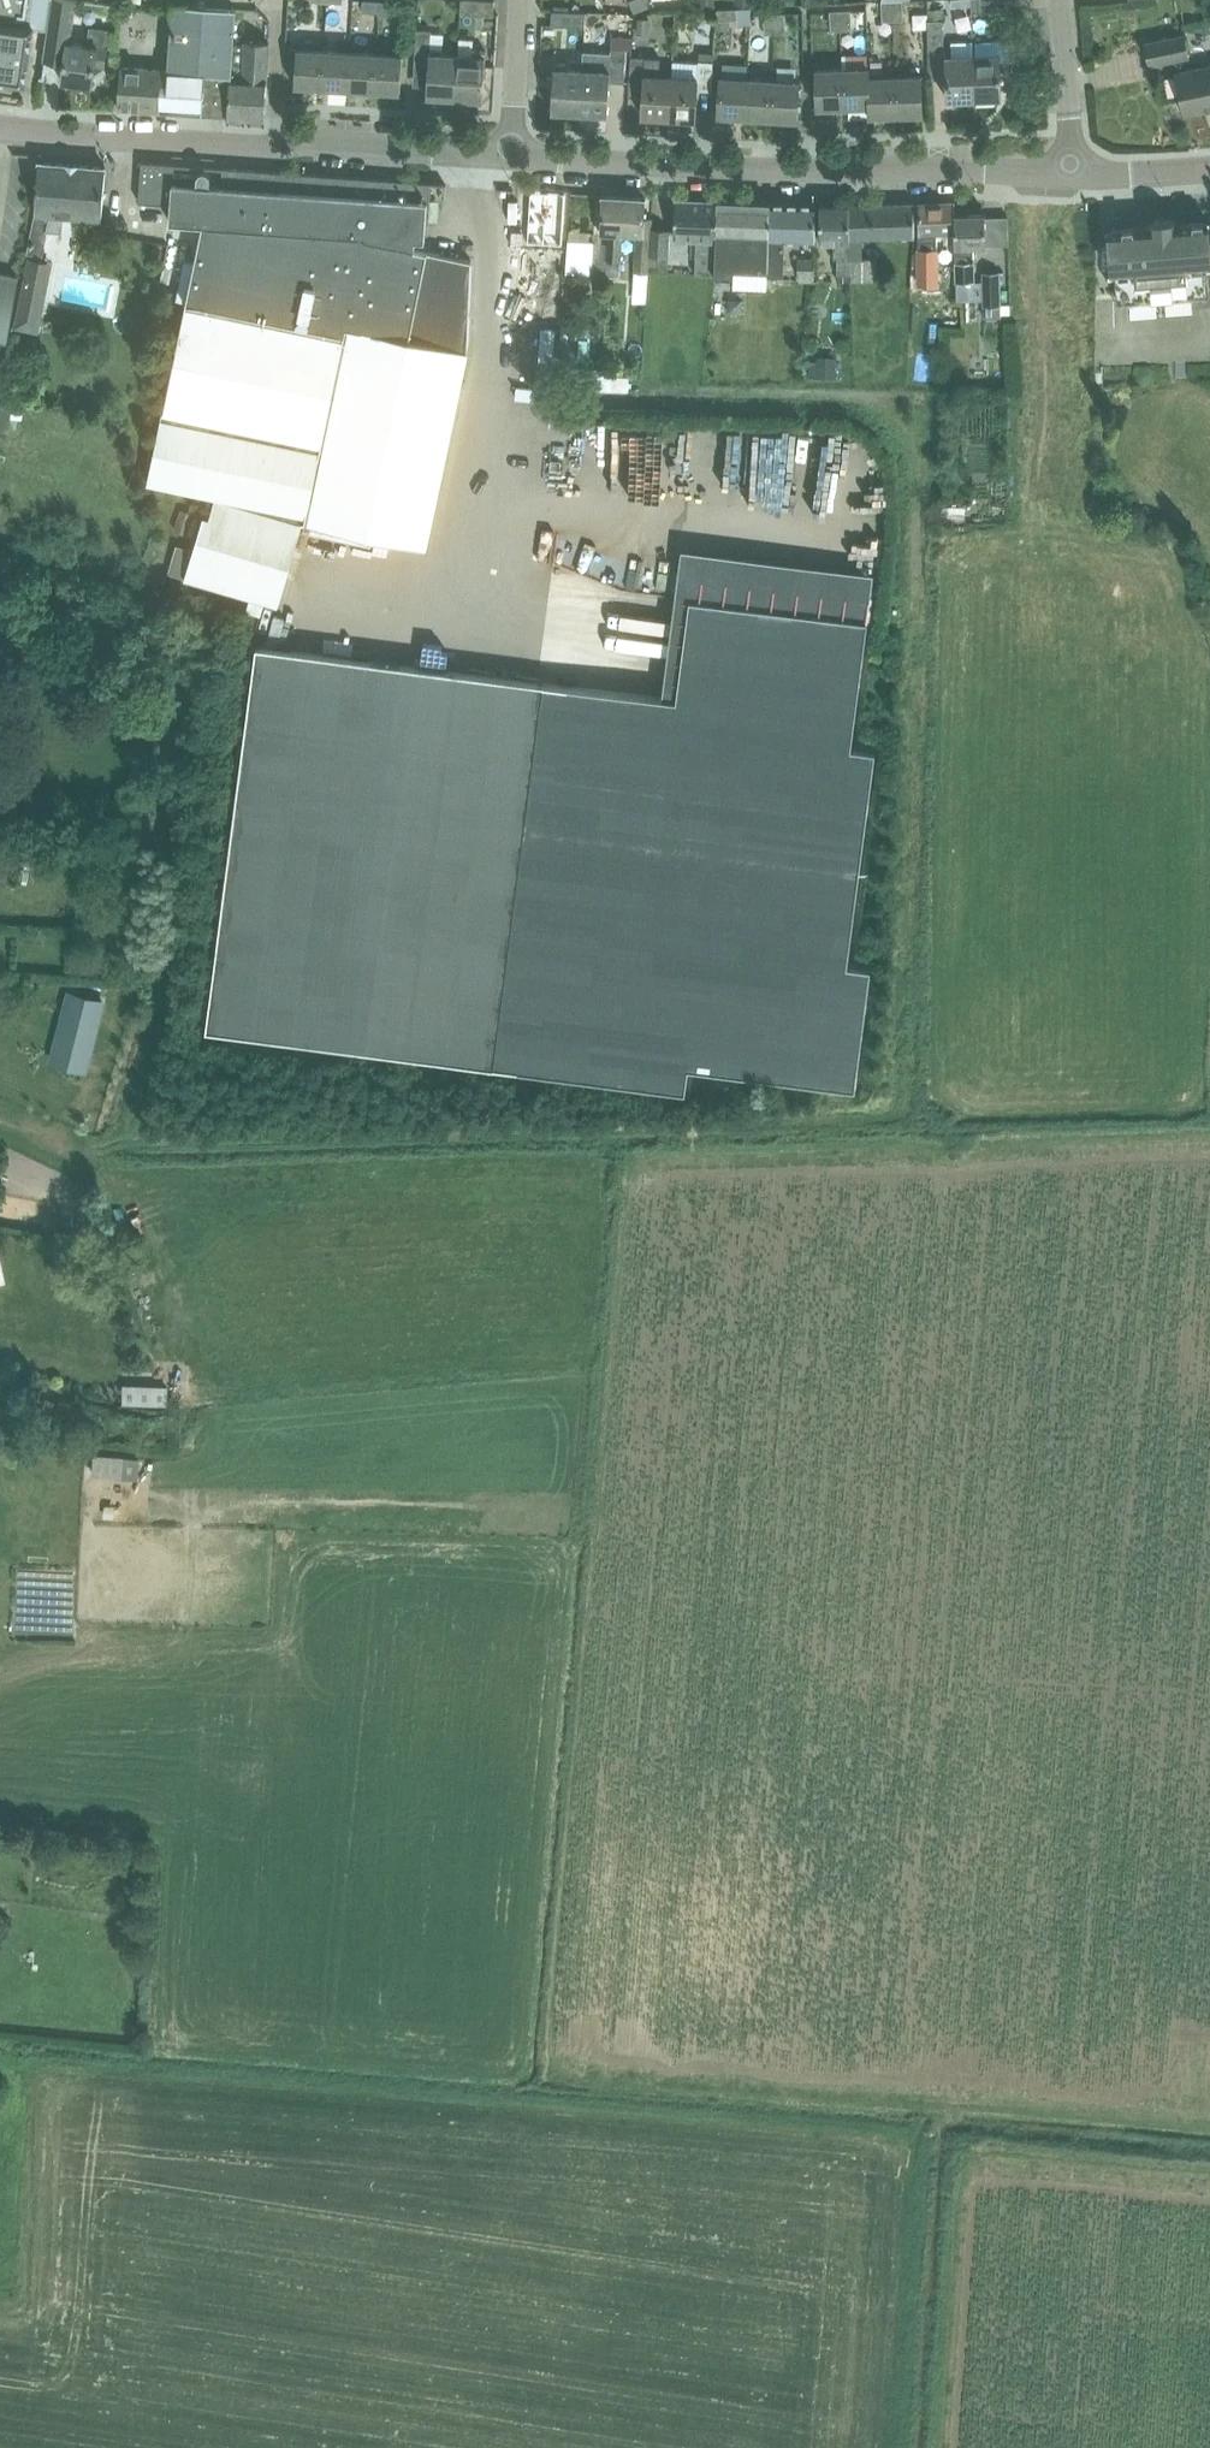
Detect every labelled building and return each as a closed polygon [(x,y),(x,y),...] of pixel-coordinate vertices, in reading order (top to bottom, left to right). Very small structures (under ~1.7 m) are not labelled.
[(25,85),(34,26),(32,25),(36,0),(0,0),(0,81),(25,85)] [(47,61),(64,63),(61,80),(66,81),(66,84),(78,85),(78,83),(92,85),(95,64),(104,66),(107,47),(105,47),(108,29),(89,26),(87,44),(68,41),(74,0),(56,0),(47,61)] [(229,115),(233,44),(236,9),(189,6),(189,0),(175,0),(170,69),(167,111),(229,115)] [(379,1),(371,0),(363,0),(362,11),(378,12),(379,1)] [(492,0),(461,0),(460,12),(493,15),(495,0),(492,0)] [(635,13),(649,7),(646,0),(629,0),(635,13)] [(892,0),(881,1),(883,38),(890,38),(889,20),(893,20),(892,0)] [(892,0),(893,20),(903,19),(902,0),(897,0),(892,0)] [(1010,0),(978,0),(979,11),(986,11),(1010,9),(1010,0)] [(395,2),(379,1),(378,12),(394,13),(395,2)] [(119,6),(108,4),(106,10),(109,15),(118,17),(119,6)] [(736,8),(717,9),(717,20),(737,19),(736,8)] [(751,8),(738,8),(738,24),(750,24),(751,8)] [(927,8),(927,19),(943,19),(943,8),(927,8)] [(551,25),(575,26),(584,27),(585,12),(576,11),(552,10),(551,25)] [(841,30),(840,10),(830,11),(831,30),(841,30)] [(840,10),(841,30),(851,29),(850,10),(840,10)] [(775,33),(774,13),(764,14),(765,34),(775,33)] [(774,13),(775,33),(785,32),(784,13),(774,13)] [(637,18),(637,33),(649,34),(650,18),(637,18)] [(943,19),(927,19),(928,51),(944,50),(943,19)] [(457,55),(442,54),(444,34),(431,33),(431,30),(417,29),(414,62),(429,63),(427,95),(455,97),(457,55)] [(1149,65),(1172,60),(1189,57),(1185,34),(1168,38),(1144,43),(1149,65)] [(582,69),(580,112),(608,114),(610,81),(624,82),(626,58),(626,48),(631,49),(632,36),(612,35),(611,52),(583,51),(582,69)] [(998,39),(972,41),(974,98),(1001,97),(1000,54),(998,54),(998,39)] [(245,45),(233,44),(229,115),(264,118),(269,41),(246,40),(245,45)] [(947,99),(974,98),(972,41),(952,42),(952,56),(945,56),(946,75),(947,99)] [(321,87),(324,50),(297,48),(296,62),(295,86),(321,87)] [(347,89),(350,51),(324,50),(321,87),(347,89)] [(457,55),(455,97),(483,99),(486,50),(473,50),(473,55),(457,55)] [(373,90),(375,53),(350,51),(347,89),(373,90)] [(671,76),(668,117),(695,119),(697,90),(711,90),(713,66),(714,53),(699,52),(698,60),(697,77),(671,76)] [(375,53),(373,90),(400,92),(402,54),(375,53)] [(642,116),(668,117),(671,76),(659,75),(661,58),(631,56),(629,85),(644,86),(642,116)] [(552,110),(580,112),(582,69),(567,68),(567,63),(554,62),(552,110)] [(1175,72),(1184,115),(1209,109),(1209,64),(1175,72)] [(121,65),(119,84),(118,108),(167,111),(170,69),(156,68),(156,67),(121,65)] [(844,107),(869,106),(868,77),(869,77),(869,68),(842,69),(844,107)] [(842,69),(815,70),(816,84),(817,108),(844,107),(842,69)] [(922,75),(895,76),(896,115),(923,114),(922,75)] [(869,116),(896,115),(895,76),(869,77),(868,77),(869,106),(869,116)] [(718,115),(744,117),(747,78),(720,77),(719,91),(718,115)] [(770,118),(773,80),(747,78),(744,117),(770,118)] [(773,80),(770,118),(797,120),(798,96),(799,81),(773,80)] [(35,212),(27,252),(42,255),(48,229),(62,230),(64,214),(102,217),(104,190),(106,166),(39,161),(37,185),(35,212)] [(186,577),(251,596),(247,611),(261,616),(265,600),(278,603),(302,520),(426,546),(469,351),(467,350),(472,261),(429,251),(414,248),(415,238),(425,239),(426,222),(428,222),(429,208),(431,184),(444,185),(443,188),(445,188),(445,183),(223,167),(221,186),(210,185),(210,177),(209,172),(204,170),(200,172),(197,175),(173,174),(174,165),(175,165),(175,163),(142,161),(139,201),(171,203),(170,221),(204,224),(151,476),(216,495),(210,516),(204,514),(186,577)] [(564,232),(565,216),(566,192),(530,190),(526,268),(540,269),(542,230),(564,232)] [(621,234),(622,234),(624,196),(602,194),(600,233),(608,233),(606,273),(619,274),(621,234)] [(648,271),(651,228),(651,217),(644,217),(646,197),(624,196),(622,234),(637,235),(633,290),(647,291),(648,271)] [(714,275),(718,200),(676,198),(674,237),(697,238),(695,273),(714,275)] [(734,269),(768,270),(771,203),(718,200),(714,275),(715,275),(733,277),(734,269)] [(920,249),(918,249),(918,282),(936,282),(938,282),(938,258),(937,231),(955,231),(954,213),(954,202),(918,203),(919,227),(920,249)] [(814,241),(815,228),(815,204),(771,203),(768,270),(768,273),(783,274),(784,240),(814,241)] [(914,203),(850,204),(850,273),(850,280),(877,280),(877,259),(862,259),(862,238),(881,238),(883,239),(890,240),(892,238),(914,238),(914,227),(914,203)] [(836,273),(850,273),(850,204),(820,204),(820,241),(834,241),(834,257),(836,257),(836,273)] [(975,299),(974,280),(973,245),(986,245),(985,212),(954,213),(955,231),(955,248),(957,299),(975,299)] [(1163,294),(1176,293),(1177,307),(1209,305),(1209,240),(1208,221),(1176,223),(1176,219),(1150,221),(1150,225),(1108,229),(1109,240),(1102,240),(1104,261),(1110,261),(1113,298),(1163,294)] [(651,228),(648,271),(667,272),(669,229),(651,228)] [(566,231),(565,275),(591,276),(593,232),(566,231)] [(800,276),(800,280),(813,280),(814,259),(799,259),(799,276),(800,276)] [(983,271),(983,295),(984,304),(1000,304),(999,271),(983,271)] [(4,342),(17,277),(0,273),(0,341),(4,342)] [(38,330),(42,307),(19,302),(14,325),(38,330)] [(818,361),(817,375),(835,376),(836,361),(818,361)] [(7,436),(14,405),(0,402),(0,435),(7,436)] [(996,503),(972,503),(972,518),(996,519),(996,503)] [(181,509),(174,530),(186,534),(193,513),(181,509)] [(208,1028),(494,1066),(852,1110),(870,969),(849,966),(880,727),(857,724),(876,575),(683,549),(663,699),(545,683),(257,646),(208,1028)] [(68,991),(59,1027),(97,1037),(106,1000),(68,991)] [(168,1385),(124,1383),(123,1402),(167,1404),(168,1385)] [(124,1456),(94,1454),(92,1476),(123,1478),(124,1456)]
